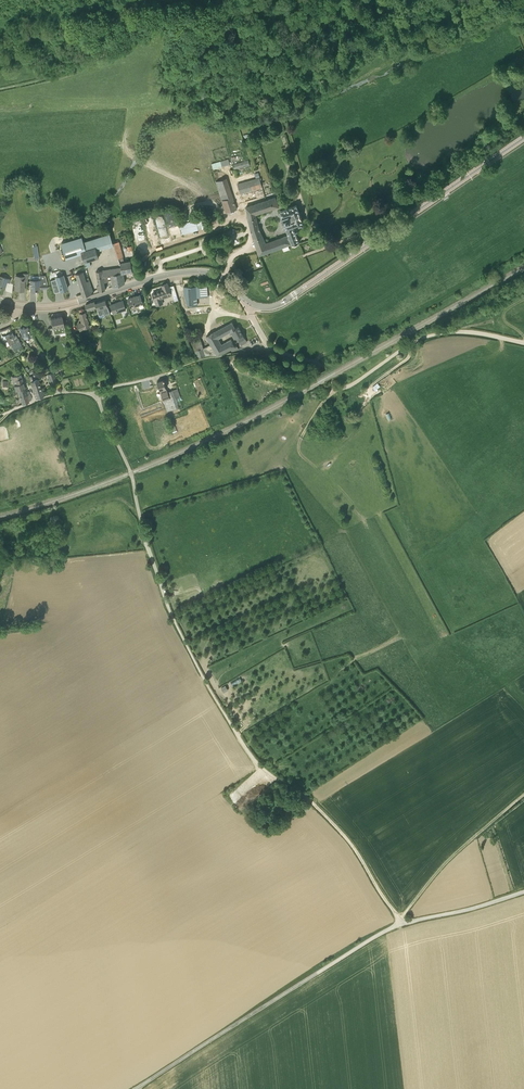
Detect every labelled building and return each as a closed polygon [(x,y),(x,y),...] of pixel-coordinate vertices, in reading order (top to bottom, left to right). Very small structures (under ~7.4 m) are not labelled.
[(214,168),(231,164),(229,159),(213,163),(214,168)] [(233,165),(235,170),(250,165),(248,160),(233,165)] [(238,184),(241,194),(262,187),(259,177),(238,184)] [(226,213),(237,209),(227,178),(216,182),(226,213)] [(279,207),(276,197),(266,201),(269,210),(279,207)] [(256,214),(269,210),(266,201),(247,207),(250,227),(251,230),(252,234),(256,247),(259,256),(264,255),(283,248),(280,238),(266,243),(261,232),(260,231),(261,231),(259,227),(256,214)] [(289,235),(280,238),(283,248),(284,251),(290,249),(289,246),(292,245),(299,243),(295,231),(298,230),(297,227),(304,225),(297,206),(280,211),(282,218),(285,225),(289,235)] [(218,216),(214,208),(208,212),(212,219),(218,216)] [(180,224),(182,234),(206,227),(204,217),(180,224)] [(113,246),(110,233),(83,242),(83,240),(82,236),(61,242),(66,259),(82,254),(85,265),(86,267),(91,266),(89,261),(99,258),(97,251),(113,246)] [(131,260),(124,262),(123,258),(124,258),(119,241),(113,243),(116,251),(120,264),(121,267),(120,267),(122,273),(123,273),(133,271),(131,264),(131,260)] [(105,282),(104,276),(122,273),(120,267),(102,270),(96,271),(99,285),(97,285),(98,292),(105,289),(104,282),(105,282)] [(60,270),(48,274),(54,292),(67,288),(62,272),(60,270)] [(87,281),(84,274),(83,271),(76,274),(83,296),(94,293),(92,288),(89,280),(87,281)] [(28,276),(28,273),(23,273),(23,276),(16,276),(15,288),(19,289),(19,290),(24,290),(24,281),(28,281),(28,276)] [(120,276),(124,276),(123,273),(122,273),(104,276),(105,282),(112,280),(112,282),(118,281),(118,279),(121,279),(120,276)] [(13,285),(6,282),(7,282),(10,283),(11,279),(0,276),(0,287),(1,287),(5,288),(6,288),(5,291),(12,293),(13,285)] [(47,284),(46,280),(45,276),(40,276),(40,279),(30,280),(30,290),(35,290),(35,291),(39,291),(39,287),(42,287),(42,288),(48,288),(47,284)] [(112,282),(113,287),(120,285),(125,283),(124,276),(120,276),(121,279),(118,279),(118,281),(112,282)] [(172,291),(170,291),(167,283),(162,285),(164,290),(152,293),(157,306),(163,304),(162,299),(173,295),(175,301),(179,300),(174,287),(176,293),(173,294),(172,291)] [(195,307),(195,305),(198,305),(197,286),(182,287),(188,305),(191,305),(191,307),(195,307)] [(135,306),(143,303),(140,295),(128,299),(131,309),(136,308),(135,306)] [(97,308),(97,309),(99,315),(104,314),(110,312),(108,308),(106,300),(99,302),(95,303),(97,308)] [(114,314),(126,309),(123,300),(111,304),(114,314)] [(94,302),(90,303),(85,305),(87,310),(87,311),(97,308),(95,303),(94,302)] [(80,330),(90,327),(85,313),(80,315),(82,322),(78,324),(80,330)] [(48,335),(65,332),(62,316),(50,319),(52,328),(46,329),(48,335)] [(233,353),(239,350),(237,345),(235,347),(231,339),(222,344),(219,338),(231,332),(234,338),(237,337),(241,345),(247,342),(238,326),(235,328),(232,322),(206,336),(210,344),(204,348),(195,351),(197,359),(205,356),(217,356),(218,357),(231,350),(233,353)] [(31,337),(30,334),(27,326),(20,329),(23,337),(23,336),(24,339),(31,337)] [(14,336),(12,333),(10,327),(4,329),(0,331),(3,337),(5,336),(9,345),(11,344),(14,351),(19,348),(19,347),(22,345),(18,338),(16,335),(14,336)] [(56,382),(53,373),(55,372),(53,370),(51,371),(52,373),(48,374),(51,383),(56,382)] [(26,392),(21,378),(20,374),(11,377),(13,385),(14,385),(16,390),(17,390),(24,387),(26,392)] [(41,390),(38,379),(33,381),(31,376),(29,377),(35,392),(34,392),(35,393),(41,390)] [(173,390),(168,392),(163,379),(157,382),(158,384),(162,396),(167,412),(179,408),(173,390)] [(28,400),(26,392),(24,387),(17,390),(20,399),(22,404),(29,402),(28,400)] [(43,396),(42,391),(41,390),(35,393),(34,392),(33,393),(34,395),(35,395),(37,399),(43,396)] [(173,434),(175,433),(178,431),(175,425),(173,419),(172,420),(171,418),(170,418),(168,419),(169,421),(168,421),(170,426),(173,434)]
